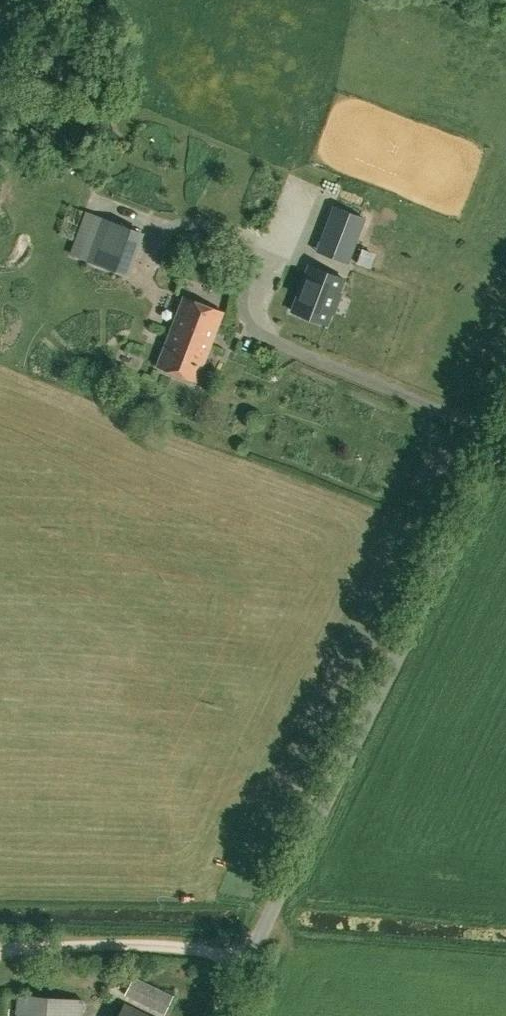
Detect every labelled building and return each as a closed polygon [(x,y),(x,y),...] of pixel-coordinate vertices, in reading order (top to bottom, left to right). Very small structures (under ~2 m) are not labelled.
[(326,225),(325,230),(345,237),(337,258),(332,256),(348,263),(357,240),(353,239),(362,216),(334,205),(326,225)] [(102,218),(87,260),(128,275),(143,233),(102,218)] [(342,280),(309,266),(290,311),(323,325),(330,309),(324,306),(329,295),(335,297),(342,280)] [(198,381),(224,311),(184,296),(157,366),(198,381)] [(172,995),(134,977),(125,994),(164,1013),(172,995)] [(16,1015),(84,1015),(85,999),(18,993),(16,1014),(16,1015)] [(119,1015),(149,1015),(124,1004),(119,1015)]
